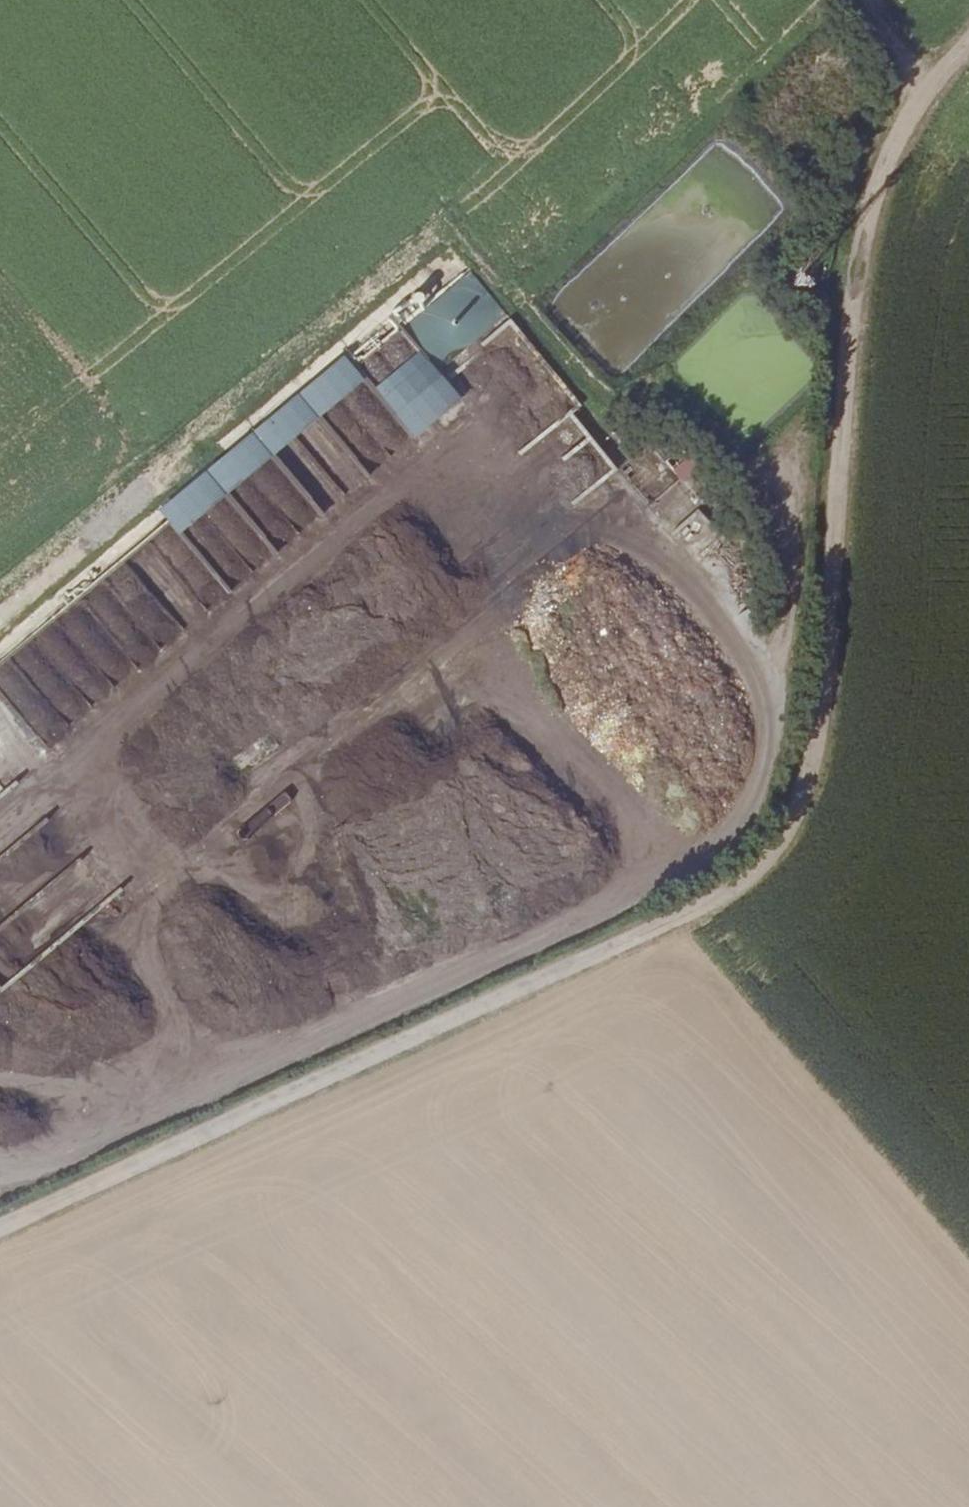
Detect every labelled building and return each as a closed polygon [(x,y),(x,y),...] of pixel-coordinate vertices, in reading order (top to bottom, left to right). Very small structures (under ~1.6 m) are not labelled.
[(401,335),(451,380),(510,315),(461,270),(401,335)] [(226,496),(414,347),(393,320),(156,507),(192,553),(241,515),(226,496)] [(12,790),(0,775),(0,800),(12,790)]
